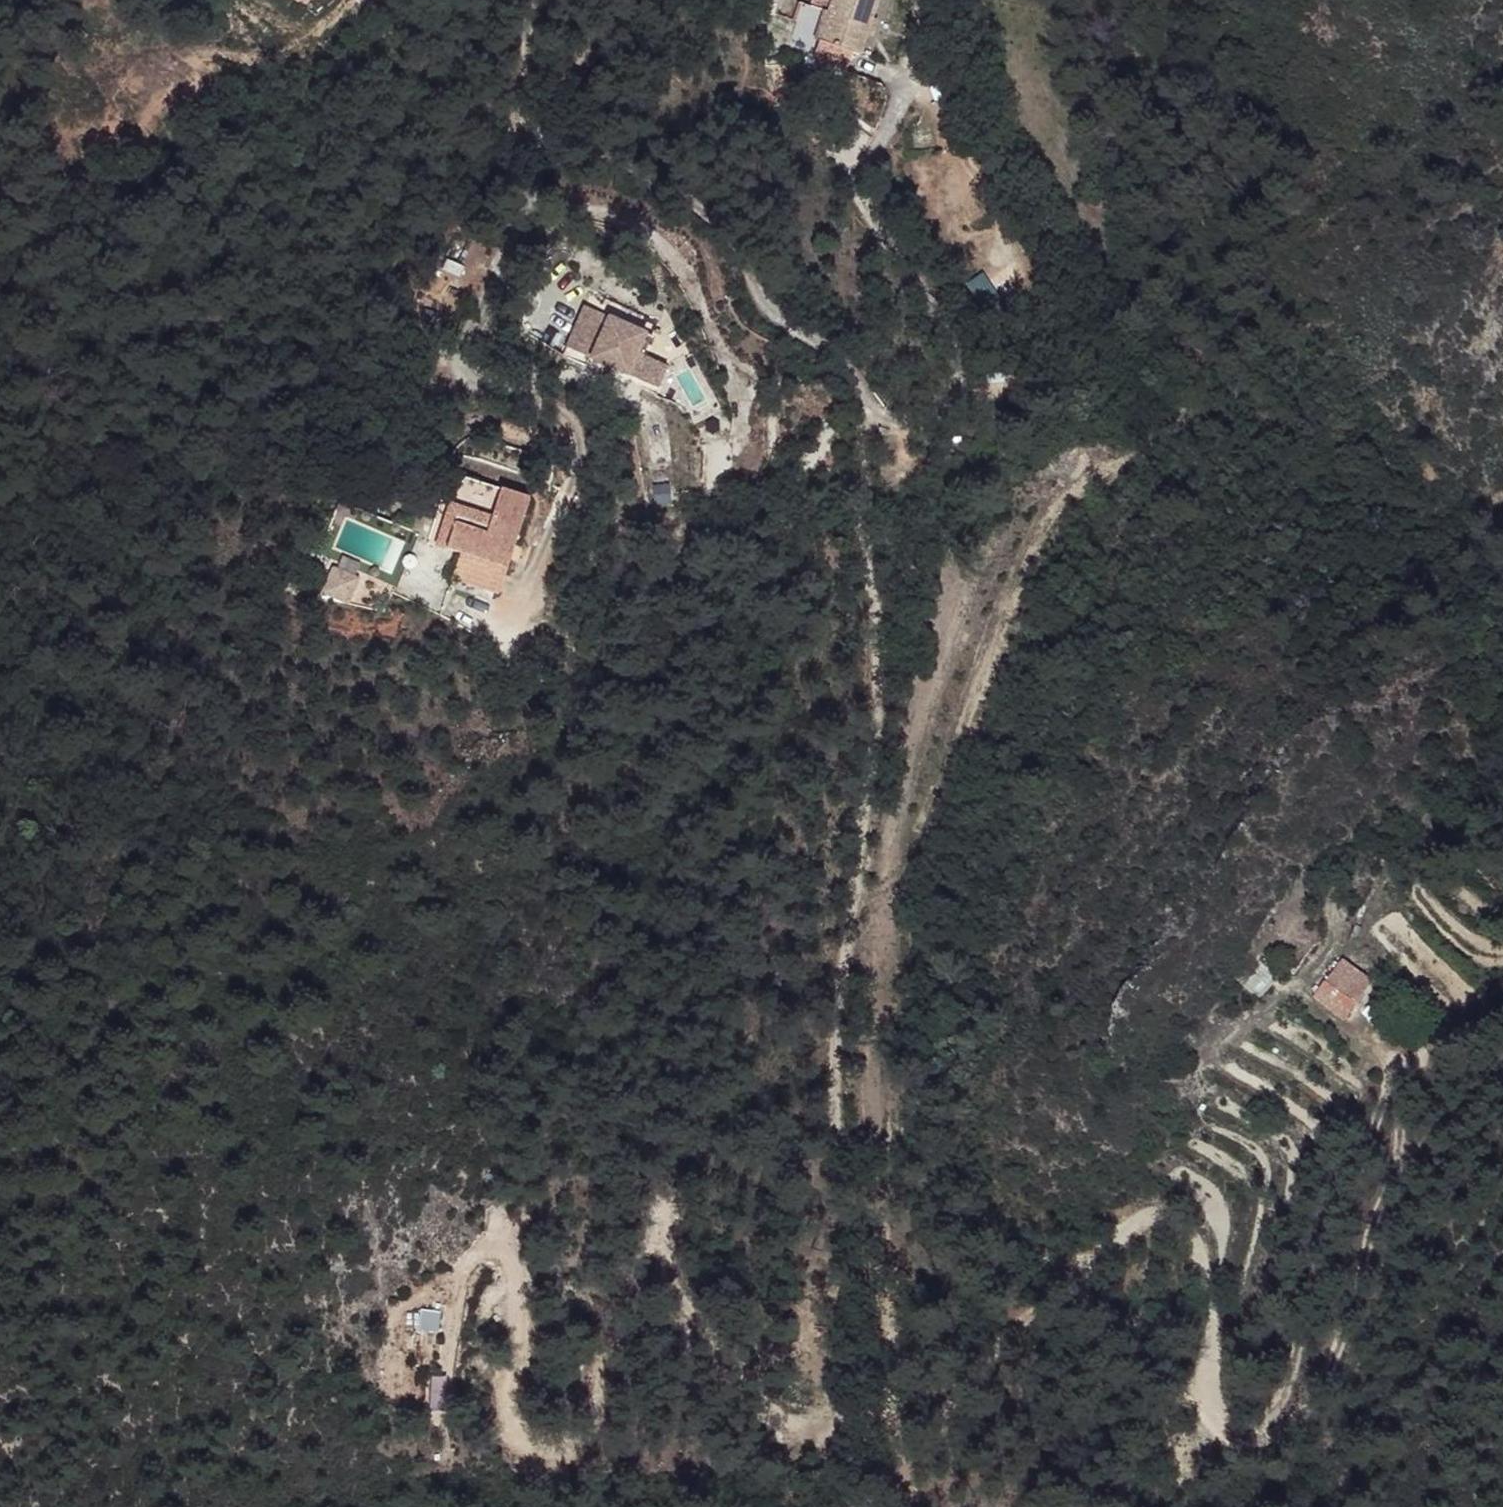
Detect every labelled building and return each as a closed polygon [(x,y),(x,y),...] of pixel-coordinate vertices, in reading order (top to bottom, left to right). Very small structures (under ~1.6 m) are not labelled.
[(849,11),(852,0),(830,0),(829,6),(849,11)] [(844,33),(867,40),(883,45),(897,0),(852,0),(849,11),(844,33)] [(844,33),(836,63),(860,70),(867,40),(844,33)] [(579,281),(544,307),(605,387),(623,373),(601,345),(618,332),(579,281)] [(454,543),(445,576),(493,591),(526,495),(492,483),(482,511),(442,498),(428,535),(454,543)]
